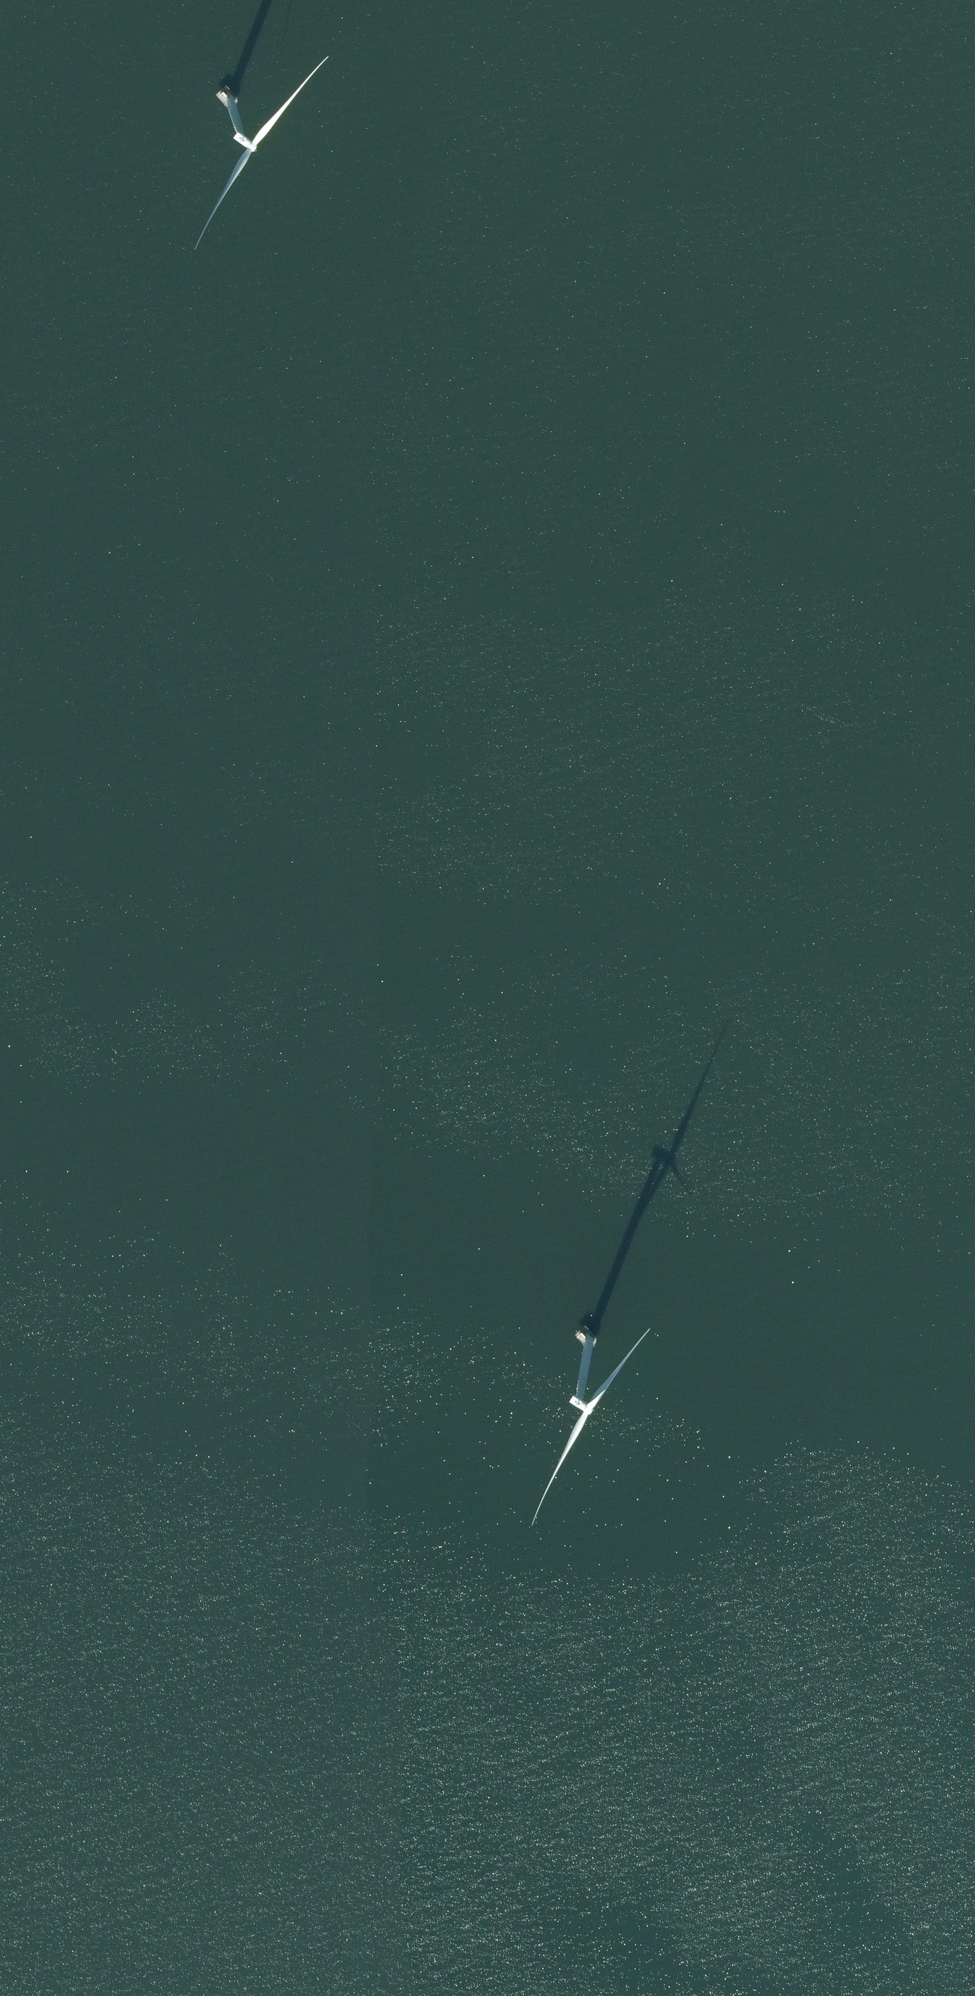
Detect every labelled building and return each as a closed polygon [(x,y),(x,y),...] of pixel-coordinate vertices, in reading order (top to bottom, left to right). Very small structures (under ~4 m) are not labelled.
[(226,96),(226,98),(226,100),(227,101),(228,102),(230,102),(232,102),(233,101),(234,100),(235,98),(234,96),(233,95),(232,94),(230,93),(228,94),(227,95),(226,96)] [(586,1336),(586,1337),(586,1339),(586,1340),(587,1341),(588,1342),(589,1342),(591,1342),(592,1342),(593,1341),(594,1340),(594,1339),(594,1337),(594,1336),(593,1335),(592,1334),(590,1333),(589,1334),(588,1334),(587,1335),(586,1336)]
